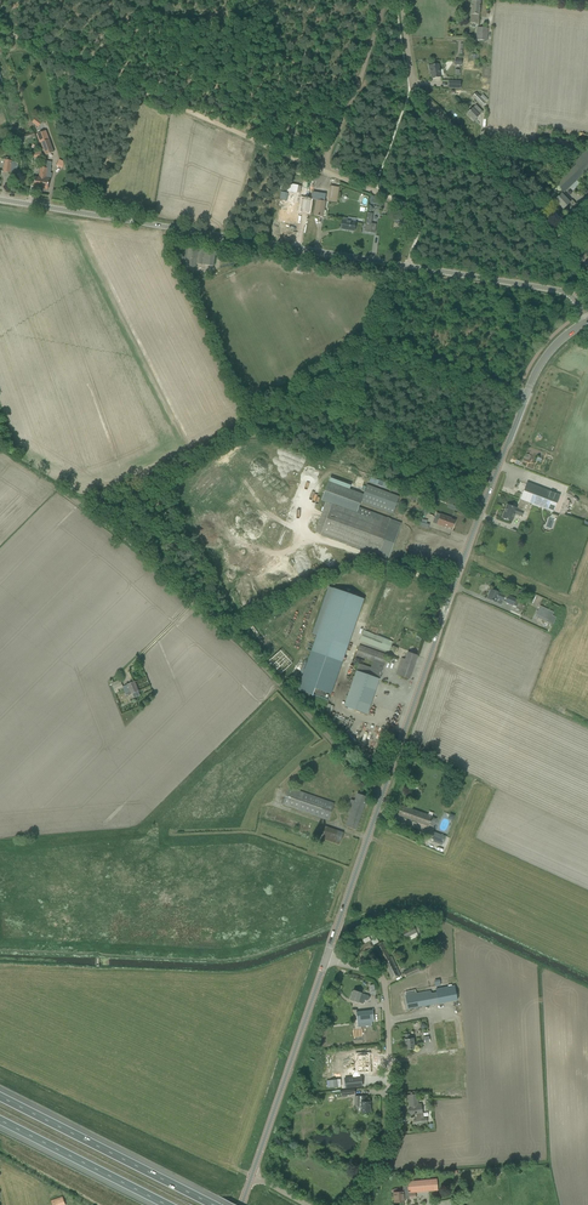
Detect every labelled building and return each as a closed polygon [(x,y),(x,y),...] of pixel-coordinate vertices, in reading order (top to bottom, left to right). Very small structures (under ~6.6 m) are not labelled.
[(470,23),(479,24),(480,1),(472,0),(470,23)] [(476,40),(487,41),(488,28),(477,27),(476,40)] [(430,71),(432,79),(440,77),(438,64),(437,65),(436,64),(434,64),(434,65),(429,66),(430,72),(430,71)] [(448,88),(460,89),(461,81),(449,81),(448,88)] [(475,93),(472,96),(482,106),(483,105),(486,102),(488,100),(483,95),(480,97),(476,92),(475,93)] [(467,114),(474,120),(478,116),(482,113),(475,105),(471,109),(467,114)] [(36,118),(32,123),(38,127),(42,122),(36,118)] [(20,140),(20,142),(35,137),(33,131),(29,132),(29,133),(19,136),(19,137),(16,138),(17,141),(20,140)] [(37,135),(36,135),(39,143),(40,143),(41,142),(48,140),(49,140),(51,139),(48,131),(37,135)] [(564,146),(576,149),(577,142),(554,137),(553,144),(564,146)] [(41,142),(40,143),(45,156),(54,153),(49,140),(48,140),(41,142)] [(10,173),(17,174),(19,162),(12,161),(12,159),(6,158),(6,160),(5,160),(3,172),(10,173)] [(62,168),(64,162),(58,159),(56,165),(62,168)] [(34,187),(40,188),(44,162),(44,161),(42,161),(39,178),(35,177),(34,187)] [(45,161),(41,188),(48,189),(49,183),(49,180),(50,180),(52,174),(47,173),(49,162),(45,161)] [(340,188),(331,186),(328,201),(337,203),(338,199),(340,188)] [(555,201),(555,203),(556,204),(557,204),(558,204),(563,209),(566,206),(570,211),(574,208),(577,205),(572,200),(570,203),(566,198),(562,194),(555,200),(555,201)] [(311,200),(302,199),(301,211),(309,212),(311,200)] [(314,216),(323,217),(325,201),(316,200),(314,216)] [(280,221),(294,223),(295,217),(298,218),(299,210),(291,209),(291,213),(281,211),(280,221)] [(367,213),(364,232),(375,234),(376,224),(371,224),(373,214),(367,213)] [(341,229),(354,231),(355,225),(355,223),(346,222),(347,219),(342,218),(342,223),(341,229)] [(185,270),(195,272),(196,264),(213,266),(215,255),(216,256),(217,252),(183,246),(181,258),(184,259),(182,270),(185,270)] [(296,271),(310,274),(311,266),(299,264),(298,263),(296,271)] [(369,481),(400,493),(402,488),(371,477),(369,481)] [(399,497),(367,485),(363,495),(328,482),(321,501),(325,502),(315,532),(321,534),(388,559),(402,523),(359,507),(361,502),(393,514),(399,497)] [(522,494),(520,500),(521,500),(530,503),(554,512),(560,495),(527,482),(522,494)] [(427,501),(412,495),(411,499),(426,505),(427,501)] [(561,498),(556,511),(564,515),(569,501),(561,498)] [(507,504),(502,518),(512,521),(515,514),(522,516),(524,511),(527,512),(530,503),(521,500),(517,509),(517,508),(507,504)] [(428,501),(424,512),(427,514),(429,508),(431,509),(433,503),(428,501)] [(436,513),(434,518),(438,519),(437,524),(448,528),(448,527),(452,528),(455,521),(451,520),(451,518),(440,515),(436,513)] [(333,588),(311,651),(342,662),(364,599),(333,588)] [(491,590),(487,599),(496,602),(496,603),(501,605),(503,601),(505,596),(501,594),(499,593),(498,591),(495,590),(494,591),(491,590)] [(513,606),(517,607),(520,601),(516,599),(508,595),(505,603),(513,606)] [(535,617),(553,625),(556,618),(552,616),(554,612),(541,606),(539,610),(535,617)] [(360,640),(389,652),(393,642),(364,630),(360,640)] [(344,706),(367,714),(388,656),(359,646),(356,656),(373,662),(371,668),(359,664),(344,706)] [(396,674),(409,679),(417,656),(408,653),(405,659),(402,658),(396,674)] [(292,666),(280,654),(269,665),(281,677),(292,666)] [(120,680),(111,684),(114,691),(123,687),(122,687),(123,687),(120,680)] [(123,687),(122,687),(123,687),(126,695),(128,694),(127,693),(130,691),(132,694),(134,698),(140,695),(138,691),(134,682),(123,687)] [(283,804),(329,820),(334,803),(289,788),(283,804)] [(350,828),(356,830),(367,797),(357,794),(355,801),(351,800),(349,805),(346,813),(350,814),(345,826),(350,828)] [(398,815),(427,827),(431,817),(402,806),(398,815)] [(324,826),(321,838),(339,844),(343,832),(324,826)] [(432,832),(430,838),(442,842),(444,837),(432,832)] [(409,937),(411,941),(423,935),(420,929),(418,930),(416,927),(415,928),(413,925),(402,931),(406,938),(409,937)] [(357,948),(361,954),(363,952),(374,946),(373,945),(378,943),(375,937),(368,941),(369,942),(357,948)] [(375,946),(392,979),(398,976),(400,975),(383,942),(381,943),(375,946)] [(403,972),(406,978),(423,970),(420,965),(417,966),(417,965),(403,972)] [(436,989),(438,1004),(457,1000),(455,985),(436,989)] [(350,1000),(363,1004),(365,1000),(367,1001),(369,999),(370,998),(369,996),(354,990),(350,1000)] [(406,996),(408,1009),(414,1008),(430,1005),(430,1004),(429,1001),(427,992),(411,995),(406,996)] [(356,1012),(357,1023),(364,1023),(364,1027),(372,1026),(371,1022),(374,1021),(373,1010),(357,1012),(356,1012)] [(405,1040),(406,1050),(414,1049),(413,1038),(410,1039),(409,1034),(405,1035),(406,1039),(405,1040)] [(352,1078),(343,1079),(345,1088),(361,1086),(360,1076),(359,1077),(359,1072),(368,1073),(368,1056),(357,1055),(357,1070),(352,1070),(352,1078)] [(340,1090),(341,1098),(346,1097),(345,1095),(355,1094),(355,1089),(340,1090)] [(328,1097),(329,1104),(335,1104),(335,1100),(334,1100),(333,1093),(338,1092),(338,1090),(330,1091),(331,1097),(328,1097)] [(414,1095),(408,1096),(409,1104),(410,1104),(411,1108),(409,1108),(409,1109),(409,1113),(410,1113),(415,1113),(416,1113),(417,1119),(414,1120),(414,1124),(420,1123),(427,1122),(426,1118),(424,1118),(421,1119),(421,1112),(422,1112),(421,1103),(419,1104),(418,1095),(414,1095)] [(360,1106),(360,1112),(364,1112),(370,1112),(370,1102),(366,1102),(366,1096),(362,1096),(355,1096),(354,1106),(360,1106)] [(393,1192),(394,1203),(400,1202),(405,1202),(405,1199),(408,1198),(408,1192),(437,1190),(436,1179),(408,1182),(402,1182),(403,1191),(393,1192)] [(62,1196),(51,1201),(52,1204),(65,1204),(62,1196)]
